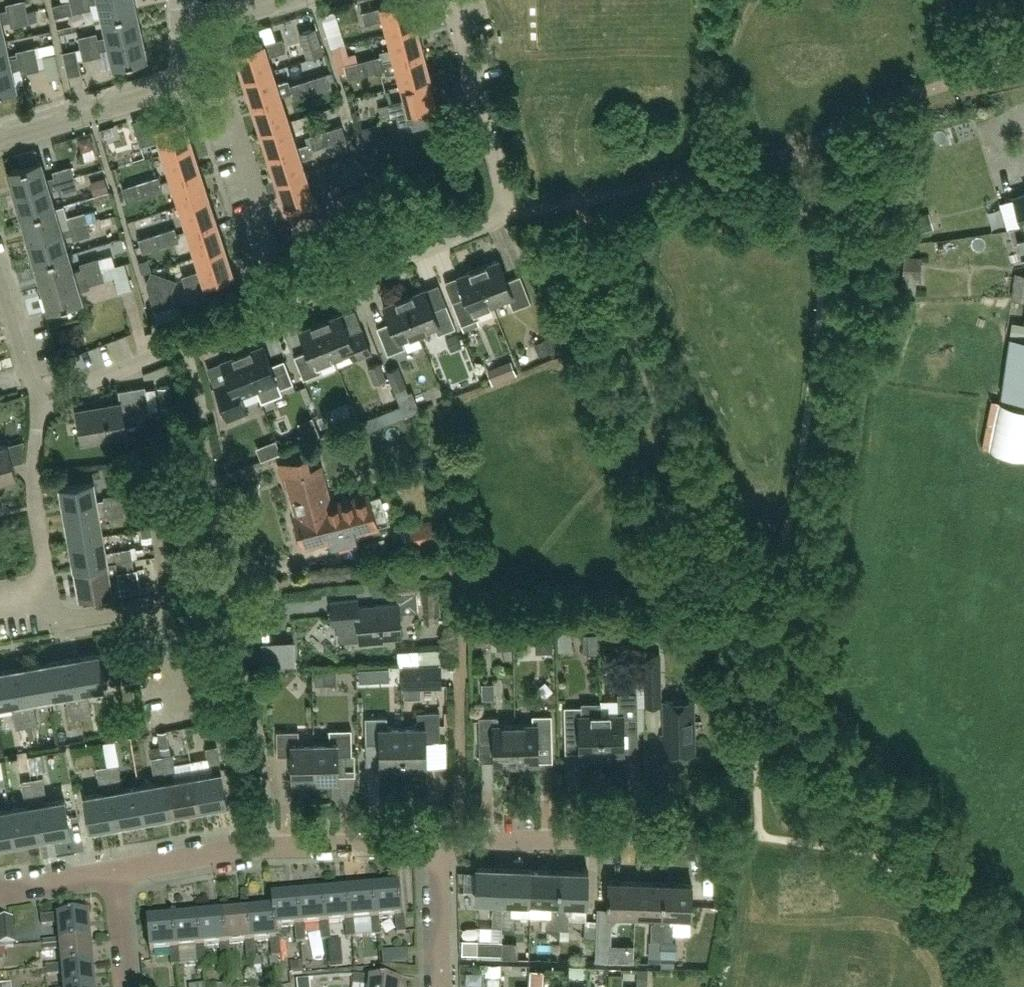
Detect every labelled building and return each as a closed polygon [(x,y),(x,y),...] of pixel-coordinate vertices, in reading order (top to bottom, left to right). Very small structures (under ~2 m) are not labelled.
[(27,10),(24,0),(7,4),(9,9),(0,11),(0,16),(27,10)] [(71,0),(74,11),(91,7),(89,1),(96,0),(73,0),(71,0)] [(103,18),(136,10),(134,0),(99,0),(103,18)] [(389,32),(416,25),(410,0),(404,0),(382,6),(363,11),(366,23),(385,18),(389,32)] [(323,11),(334,45),(348,41),(337,6),(323,11)] [(5,40),(1,21),(11,19),(12,25),(29,21),(27,10),(0,16),(0,41),(5,40)] [(80,37),(82,47),(109,41),(142,34),(136,10),(103,18),(107,36),(98,39),(97,33),(80,37)] [(382,62),(423,51),(416,25),(389,32),(395,57),(380,61),(378,56),(363,60),(366,73),(384,68),(382,62)] [(315,27),(299,32),(307,57),(323,53),(315,27)] [(82,47),(84,57),(84,58),(101,54),(100,48),(110,46),(114,65),(147,58),(142,34),(109,41),(82,47)] [(263,43),(237,52),(237,53),(237,54),(245,78),(272,69),(267,56),(286,49),(282,38),(264,44),(263,43)] [(37,57),(35,47),(18,50),(19,56),(9,58),(5,40),(0,41),(0,66),(37,57)] [(79,59),(84,57),(82,47),(63,51),(69,75),(82,73),(79,59)] [(399,72),(402,84),(430,77),(423,51),(382,62),(384,68),(386,74),(399,72)] [(0,66),(0,91),(16,87),(12,68),(21,66),(23,71),(39,68),(37,57),(0,66)] [(366,73),(363,60),(345,64),(348,78),(366,73)] [(253,104),(280,95),(292,91),(294,98),(312,92),(308,79),(290,85),(288,80),(276,83),(272,69),(245,78),(253,104)] [(308,79),(312,92),(330,86),(326,73),(308,79)] [(400,124),(412,121),(413,127),(429,123),(424,107),(436,104),(436,102),(430,77),(402,84),(406,98),(387,103),(390,115),(397,113),(400,124)] [(253,104),(261,129),(288,121),(280,95),(253,104)] [(160,139),(164,152),(191,144),(184,119),(183,119),(183,118),(156,126),(156,127),(137,133),(141,145),(160,139)] [(288,121),(261,129),(269,155),(308,143),(306,136),(305,131),(293,135),(288,121)] [(324,130),(328,143),(346,138),(342,124),(324,130)] [(306,136),(308,143),(269,155),(278,181),(305,172),(300,158),(313,155),(311,149),(328,143),(324,130),(306,136)] [(164,152),(173,178),(200,169),(191,144),(164,152)] [(346,187),(367,167),(356,156),(336,177),(346,187)] [(15,194),(74,177),(71,166),(55,171),(56,176),(46,179),(41,160),(8,170),(9,171),(16,193),(15,194)] [(200,169),(173,178),(181,204),(208,195),(200,169)] [(309,186),(305,172),(278,181),(286,206),(286,205),(286,207),(313,198),(332,191),(328,180),(309,186)] [(159,176),(141,181),(145,195),(163,189),(159,176)] [(22,217),(55,207),(49,189),(59,186),(61,191),(77,187),(74,177),(15,194),(16,195),(16,194),(22,216),(22,217)] [(127,200),(145,195),(141,181),(123,187),(127,200)] [(374,205),(367,183),(344,189),(350,211),(374,205)] [(189,230),(216,221),(208,195),(181,204),(189,230)] [(1002,201),(1011,225),(1021,222),(1013,197),(1002,201)] [(68,217),(64,204),(55,207),(22,217),(23,217),(29,239),(29,240),(88,223),(85,212),(68,217)] [(197,255),(224,246),(216,221),(189,230),(197,255)] [(36,263),(68,253),(63,235),(73,232),(74,238),(91,233),(88,223),(29,240),(36,262),(36,263)] [(1009,228),(1014,243),(1019,242),(1023,258),(1023,224),(1009,228)] [(157,233),(161,246),(179,240),(175,227),(157,233)] [(161,246),(157,233),(139,238),(143,251),(161,246)] [(224,246),(197,255),(202,269),(183,275),(187,287),(205,281),(206,281),(232,273),(232,271),(224,246)] [(73,271),(68,253),(36,263),(43,285),(42,285),(42,286),(101,268),(98,258),(82,263),(83,268),(73,271)] [(112,254),(99,258),(102,268),(115,264),(112,254)] [(919,275),(920,259),(904,258),(902,289),(914,290),(915,275),(919,275)] [(499,259),(478,267),(493,304),(509,297),(514,309),(532,301),(521,274),(508,280),(499,259)] [(102,268),(104,278),(113,275),(118,290),(131,286),(124,262),(102,268)] [(477,310),(493,304),(478,267),(458,275),(466,296),(453,301),(462,325),(480,318),(477,310)] [(104,279),(101,268),(42,286),(43,286),(50,308),(49,308),(49,309),(82,300),(79,290),(90,286),(89,283),(104,279)] [(171,293),(176,280),(151,271),(146,284),(150,285),(157,307),(173,302),(169,293),(171,293)] [(425,288),(405,296),(419,333),(435,327),(438,334),(456,327),(447,304),(434,309),(425,288)] [(403,340),(419,333),(405,296),(384,305),(392,325),(379,331),(388,354),(406,347),(403,340)] [(341,313),(320,321),(335,358),(351,352),(354,359),(372,352),(363,329),(349,334),(341,313)] [(319,364),(335,358),(320,321),(300,329),(308,350),(295,356),(304,379),(322,372),(319,364)] [(1014,321),(1012,338),(1004,398),(1023,401),(1023,322),(1014,321)] [(263,344),(242,352),(257,389),(262,402),(282,394),(280,389),(294,383),(285,360),(271,365),(263,344)] [(241,396),(257,389),(242,352),(221,360),(230,381),(216,387),(229,419),(247,412),(241,396)] [(374,382),(386,378),(379,361),(367,366),(374,382)] [(399,366),(387,371),(394,389),(397,396),(409,392),(406,384),(399,366)] [(124,416),(150,411),(146,385),(119,390),(121,401),(76,409),(82,442),(127,435),(124,416)] [(158,387),(161,407),(175,405),(171,385),(158,387)] [(156,387),(147,389),(150,411),(159,410),(156,387)] [(999,403),(990,447),(1023,454),(1023,408),(999,403)] [(16,475),(8,444),(0,446),(0,480),(16,475)] [(307,459),(280,466),(283,478),(287,477),(294,505),(297,513),(296,513),(305,547),(324,541),(331,539),(333,543),(357,537),(356,532),(369,528),(377,526),(376,523),(369,497),(368,494),(331,504),(321,465),(310,468),(307,459)] [(66,514),(123,504),(122,493),(104,496),(105,499),(96,500),(93,480),(61,486),(66,514)] [(125,514),(123,504),(66,514),(71,541),(102,535),(99,516),(107,514),(108,517),(125,514)] [(407,527),(411,546),(444,539),(439,519),(407,527)] [(102,535),(71,541),(76,568),(133,558),(131,547),(114,550),(114,553),(106,555),(102,535)] [(135,569),(133,558),(76,568),(81,596),(111,591),(111,594),(122,593),(118,572),(135,569)] [(358,599),(332,601),(334,625),(341,624),(342,641),(360,639),(360,643),(384,641),(384,638),(402,637),(399,604),(417,603),(416,586),(397,588),(398,603),(358,607),(358,599)] [(661,673),(660,673),(660,652),(645,652),(646,706),(662,705),(661,673)] [(99,654),(71,659),(81,716),(87,715),(92,714),(89,697),(86,697),(85,689),(105,685),(99,654)] [(71,718),(81,716),(71,659),(44,664),(50,695),(69,692),(71,700),(68,701),(71,718)] [(44,664),(17,669),(27,726),(38,724),(35,706),(32,707),(30,699),(50,695),(44,664)] [(372,680),(372,678),(372,667),(358,667),(359,681),(372,680)] [(440,668),(405,669),(405,687),(441,686),(440,668)] [(27,726),(17,669),(0,672),(0,704),(15,701),(16,710),(13,710),(16,728),(27,726)] [(619,713),(602,714),(603,760),(603,759),(617,758),(617,753),(625,753),(624,730),(639,730),(638,693),(618,693),(619,713)] [(602,714),(601,702),(583,702),(583,706),(565,706),(565,732),(580,731),(580,754),(588,754),(588,759),(602,759),(602,760),(603,760),(602,714)] [(665,704),(666,712),(666,734),(663,734),(663,752),(694,751),(693,703),(665,704)] [(418,712),(418,726),(403,726),(404,766),(427,765),(427,741),(441,741),(440,711),(418,712)] [(533,723),(516,724),(517,763),(539,763),(539,740),(553,740),(552,715),(533,715),(533,723)] [(404,766),(403,726),(388,726),(388,716),(365,717),(366,743),(380,742),(381,766),(404,766)] [(517,763),(516,724),(499,724),(498,716),(479,716),(480,742),(494,741),(494,764),(517,763)] [(330,742),(315,743),(316,780),(339,779),(338,755),(353,754),(352,729),(330,730),(330,742)] [(316,780),(315,743),(300,743),(299,730),(277,731),(278,756),(292,756),(293,780),(316,780)] [(214,772),(195,776),(200,807),(228,802),(222,771),(218,745),(206,747),(210,765),(213,764),(214,772)] [(200,807),(195,776),(175,780),(173,771),(177,771),(173,753),(163,755),(173,812),(200,807)] [(173,812),(163,755),(152,757),(155,775),(158,774),(160,782),(140,786),(145,817),(173,812)] [(32,777),(28,756),(18,758),(22,778),(32,777)] [(119,763),(108,765),(118,822),(145,817),(140,786),(120,789),(119,781),(122,781),(119,763)] [(118,822),(108,765),(97,767),(100,784),(103,784),(105,792),(85,796),(90,827),(118,822)] [(43,777),(33,778),(43,836),(71,831),(65,799),(45,803),(43,795),(47,794),(43,777)] [(30,806),(10,809),(16,840),(43,836),(33,778),(22,780),(25,798),(28,797),(30,806)] [(16,840),(10,809),(0,811),(0,843),(16,840)] [(492,926),(503,926),(506,868),(477,867),(476,899),(497,900),(496,908),(493,908),(492,926)] [(506,868),(503,926),(514,927),(515,915),(531,916),(533,869),(506,868)] [(533,869),(531,916),(548,916),(548,928),(559,928),(561,870),(533,869)] [(589,872),(561,870),(559,928),(570,929),(570,911),(567,911),(567,903),(588,903),(589,872)] [(598,910),(596,961),(609,961),(610,945),(611,945),(612,923),(616,918),(616,913),(636,913),(637,882),(636,882),(636,878),(621,877),(621,881),(609,881),(608,910),(598,910)] [(651,940),(662,941),(665,883),(637,882),(636,913),(655,914),(655,923),(652,922),(651,940)] [(693,884),(665,883),(662,941),(673,941),(674,923),(671,923),(671,915),(692,916),(693,884)] [(399,886),(373,888),(376,919),(380,919),(395,917),(397,934),(406,933),(405,915),(401,916),(399,886)] [(380,919),(376,919),(373,888),(348,890),(351,921),(354,921),(370,919),(372,936),(381,935),(380,919)] [(348,890),(323,893),(326,923),(329,923),(345,922),(347,938),(356,937),(354,921),(351,921),(348,890)] [(329,923),(326,923),(323,893),(298,895),(301,926),(304,925),(320,924),(322,940),(331,939),(329,923)] [(273,909),(274,909),(275,928),(276,928),(295,926),(296,943),(306,942),(304,925),(301,926),(298,895),(272,897),(273,909)] [(276,928),(275,928),(274,909),(273,909),(248,911),(251,942),(255,942),(271,940),(272,957),(281,956),(280,938),(277,939),(276,928)] [(255,942),(251,942),(248,911),(223,913),(226,944),(230,944),(246,943),(247,959),(256,958),(255,942)] [(223,913),(198,916),(201,947),(205,946),(221,945),(222,961),(231,960),(230,944),(226,944),(223,913)] [(60,943),(91,941),(89,915),(59,918),(59,915),(41,916),(42,925),(58,924),(60,940),(60,943)] [(205,946),(201,947),(198,916),(173,918),(176,949),(180,948),(195,947),(197,963),(206,963),(205,946)] [(14,945),(12,918),(0,919),(0,946),(14,945)] [(176,949),(173,918),(147,920),(150,951),(170,949),(172,966),(181,965),(180,948),(176,949)] [(501,954),(501,940),(477,939),(476,954),(501,954)] [(61,949),(62,965),(62,969),(93,966),(91,941),(60,943),(60,940),(43,941),(44,951),(61,949)] [(383,951),(384,965),(408,963),(407,949),(383,951)] [(93,966),(62,969),(62,965),(46,966),(47,976),(63,974),(64,986),(95,986),(93,966)] [(401,984),(371,980),(372,977),(354,975),(353,985),(369,986),(401,986),(401,984)]
